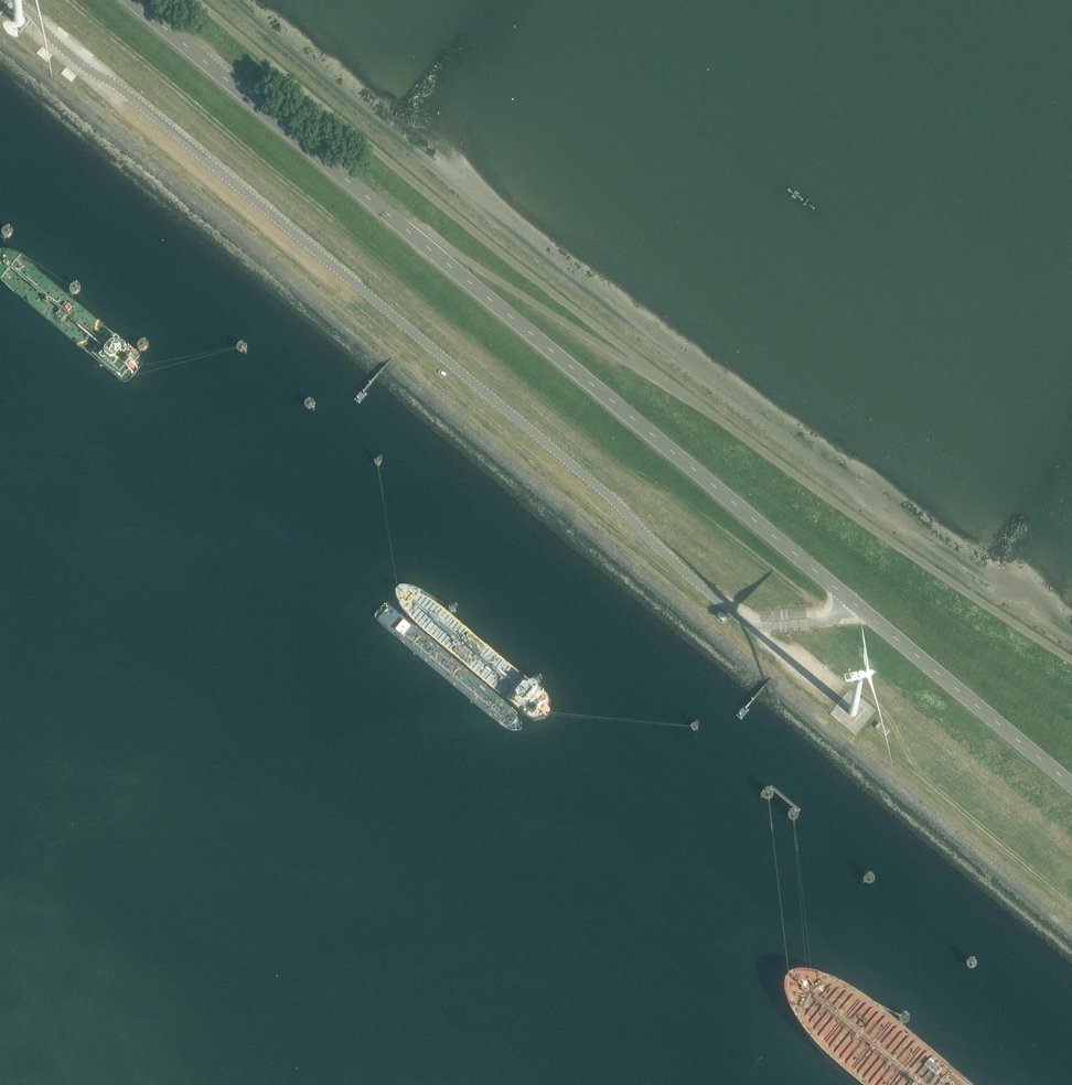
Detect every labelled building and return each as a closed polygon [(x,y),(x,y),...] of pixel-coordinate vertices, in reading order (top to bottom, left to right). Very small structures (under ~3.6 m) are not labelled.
[(726,618),(720,613),(716,617),(723,622),(726,618)]
